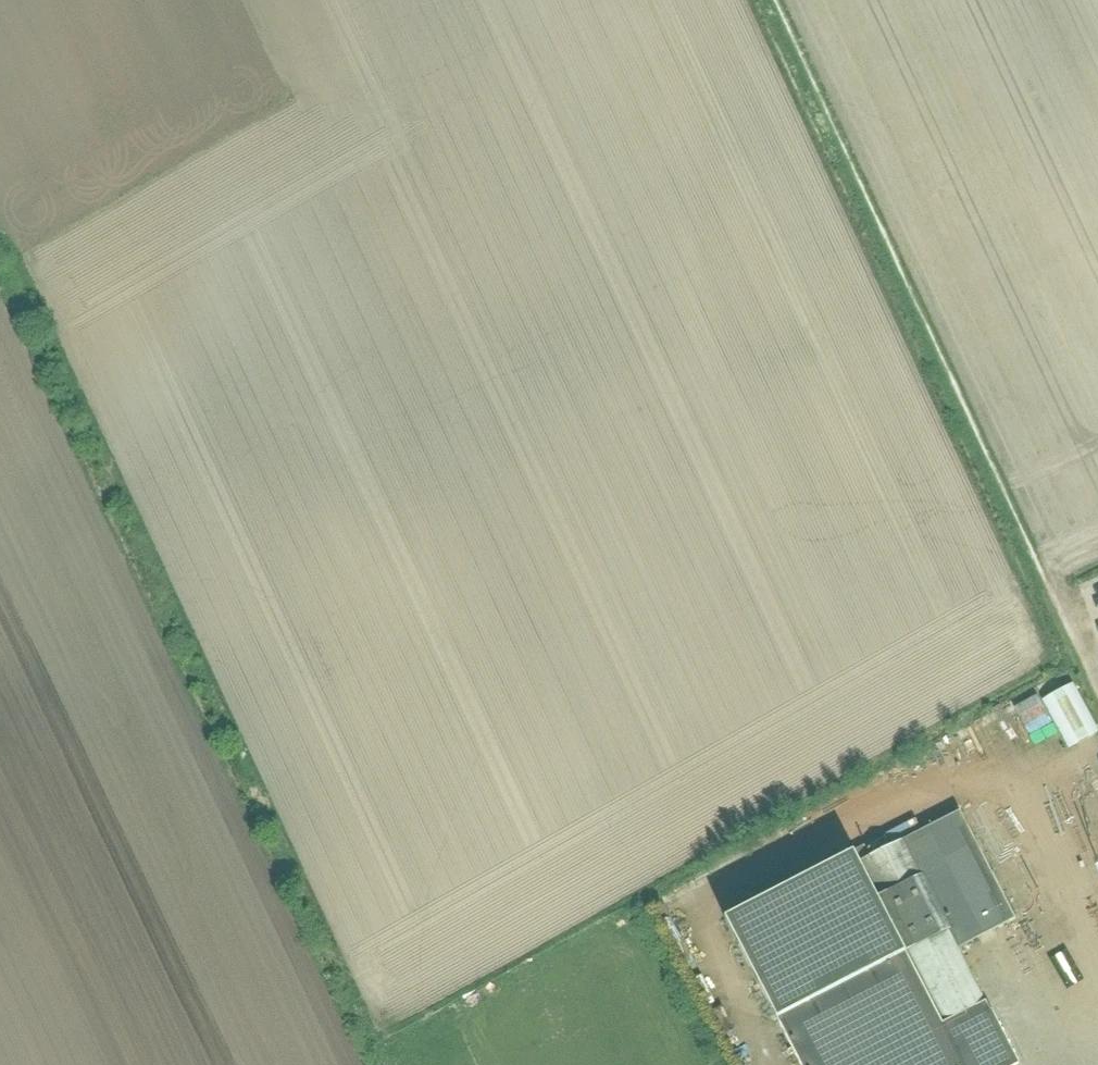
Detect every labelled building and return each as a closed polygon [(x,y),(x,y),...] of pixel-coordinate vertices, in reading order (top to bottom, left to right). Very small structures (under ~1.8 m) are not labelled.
[(1067,681),(1039,696),(1044,707),(1026,717),(1035,734),(1082,709),(1067,681)] [(1013,717),(1000,724),(1015,752),(1028,746),(1013,717)] [(959,811),(870,857),(864,845),(852,851),(853,852),(725,918),(785,1035),(800,1064),(1017,1064),(1019,1064),(991,1011),(990,1011),(985,1001),(984,1002),(957,949),(1015,919),(959,811)]
